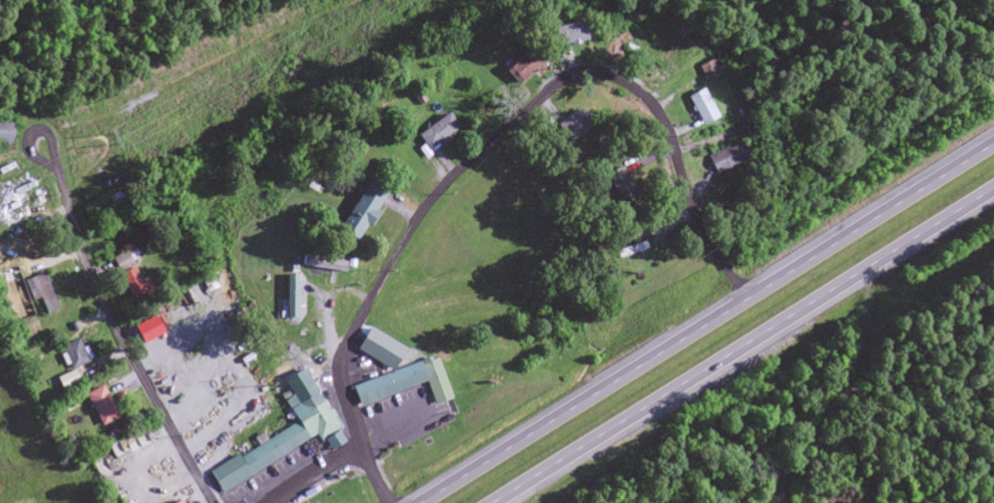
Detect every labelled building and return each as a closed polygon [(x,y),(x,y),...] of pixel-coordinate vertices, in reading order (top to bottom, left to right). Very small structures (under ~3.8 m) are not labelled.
[(554,26),(587,20),(591,40),(558,46),(554,26)] [(509,67),(540,42),(551,54),(520,80),(509,67)] [(723,121),(710,91),(693,98),(706,128),(723,121)] [(597,128),(587,110),(563,123),(573,141),(597,128)] [(421,139),(433,155),(464,131),(452,115),(421,139)] [(10,141),(0,140),(0,119),(12,121),(10,141)] [(711,158),(720,177),(759,159),(750,140),(711,158)] [(625,190),(634,185),(630,175),(620,179),(625,190)] [(346,233),(367,243),(391,193),(370,183),(346,233)] [(135,195),(128,185),(108,199),(115,208),(135,195)] [(652,253),(650,245),(623,252),(625,260),(652,253)] [(114,259),(130,302),(155,293),(150,280),(141,283),(130,253),(114,259)] [(288,313),(287,272),(298,272),(299,313),(288,313)] [(33,304),(41,300),(47,317),(61,312),(47,276),(25,284),(33,304)] [(281,326),(291,330),(305,296),(295,292),(281,326)] [(87,356),(70,364),(60,345),(77,336),(87,356)] [(148,357),(168,368),(178,351),(157,340),(148,357)] [(395,349),(421,360),(424,352),(398,342),(395,349)] [(420,359),(427,382),(360,404),(352,381),(420,359)] [(58,376),(75,367),(81,379),(64,388),(58,376)] [(102,384),(119,414),(103,423),(86,393),(102,384)] [(349,447),(318,384),(296,395),(302,406),(294,410),(302,426),(261,445),(262,448),(212,473),(221,492),(323,442),(324,444),(330,441),(336,453),(349,447)]
